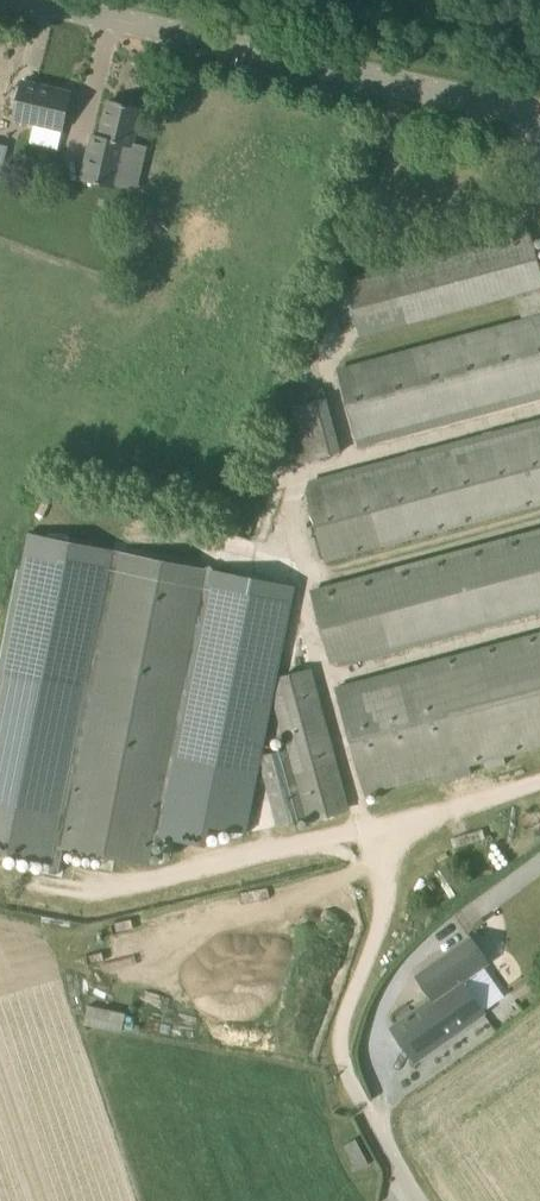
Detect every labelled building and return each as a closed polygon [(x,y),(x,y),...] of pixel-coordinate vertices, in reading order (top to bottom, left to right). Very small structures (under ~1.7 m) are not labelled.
[(63,131),(66,116),(72,92),(23,81),(14,120),(63,131)] [(144,148),(133,145),(142,109),(109,101),(102,135),(92,133),(82,177),(113,184),(135,189),(144,148)] [(1,181),(9,147),(0,145),(0,181),(1,181)] [(531,230),(345,281),(359,337),(448,315),(516,295),(523,319),(338,369),(360,448),(539,399),(539,263),(531,230)] [(342,452),(327,398),(324,387),(304,393),(307,404),(292,408),(299,433),(291,435),(299,464),(342,452)] [(313,491),(307,493),(326,561),(539,502),(539,419),(310,481),(313,491)] [(0,660),(0,848),(56,859),(53,875),(62,877),(68,848),(150,864),(156,837),(187,684),(204,596),(214,598),(217,581),(208,579),(210,569),(121,551),(26,532),(0,660)] [(331,662),(340,667),(539,613),(539,532),(313,594),(331,662)] [(278,826),(350,806),(287,570),(242,583),(284,741),(267,745),(272,765),(262,768),(278,826)] [(336,690),(364,793),(436,774),(438,783),(472,774),(470,764),(539,745),(539,634),(336,690)] [(274,701),(187,684),(156,837),(208,848),(212,827),(247,834),(274,701)] [(415,1061),(488,1011),(466,980),(490,963),(473,938),(418,976),(434,998),(392,1028),(415,1061)] [(83,1023),(122,1031),(126,1011),(88,1002),(83,1023)]
